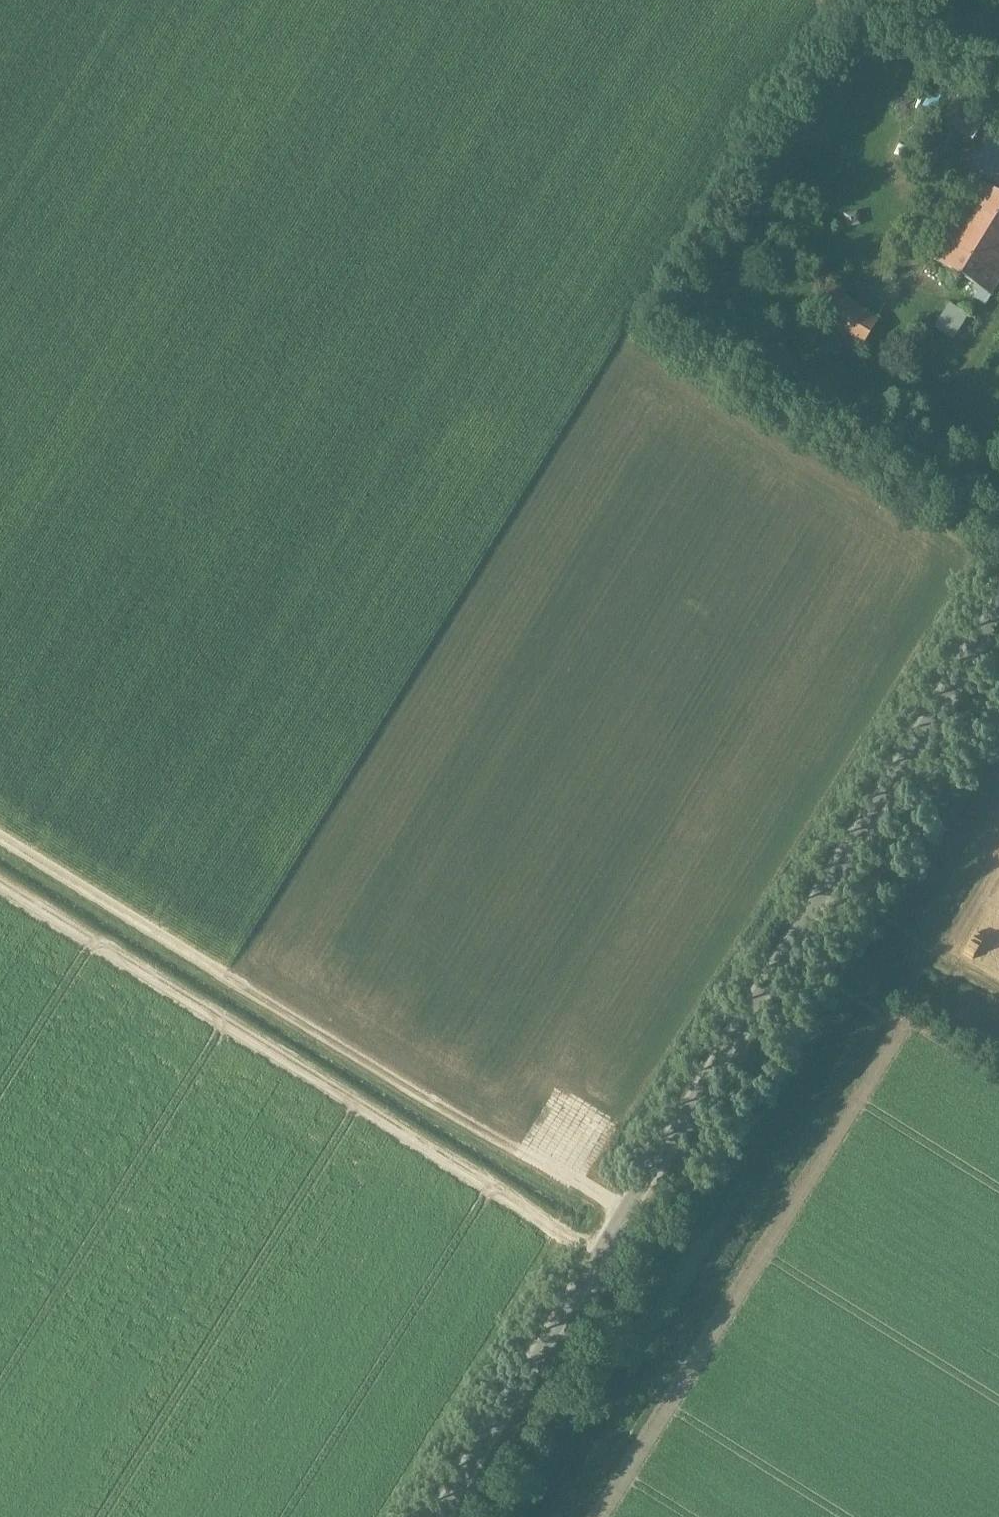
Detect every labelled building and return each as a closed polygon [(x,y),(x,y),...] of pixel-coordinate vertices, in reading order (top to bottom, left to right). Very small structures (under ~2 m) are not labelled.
[(976,181),(929,256),(990,294),(998,278),(998,195),(976,181)] [(930,264),(923,273),(936,282),(942,274),(930,264)] [(857,354),(879,318),(836,292),(814,328),(857,354)]
